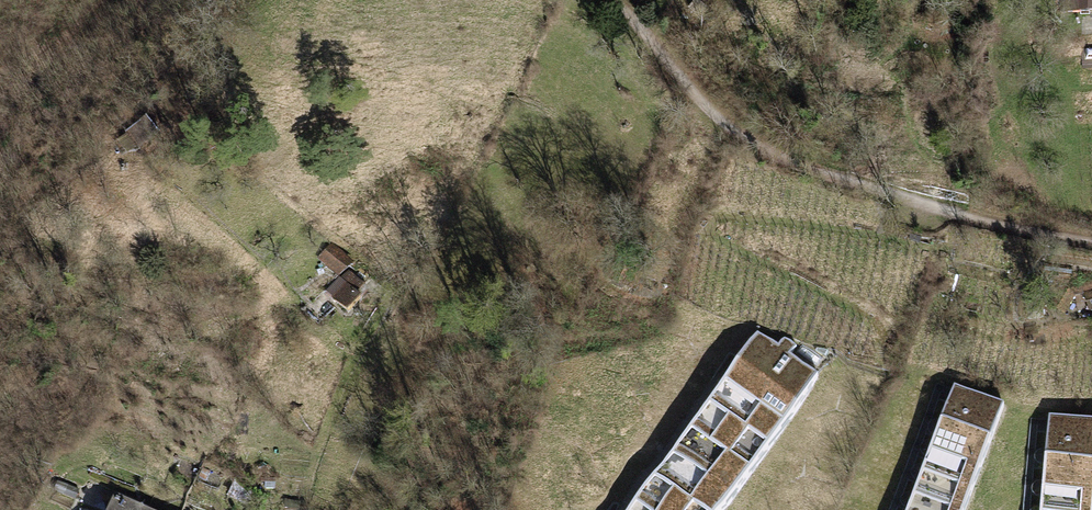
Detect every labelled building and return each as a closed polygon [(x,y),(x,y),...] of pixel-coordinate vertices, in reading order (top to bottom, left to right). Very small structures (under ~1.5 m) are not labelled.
[(1081,11),(1091,10),(1091,0),(1081,0),(1081,11)] [(333,246),(320,260),(340,281),(353,266),(333,246)] [(367,290),(352,275),(332,296),(348,311),(367,290)] [(812,386),(759,347),(640,509),(721,509),(812,386)] [(954,390),(910,509),(965,509),(1003,408),(954,390)] [(1091,501),(1091,422),(1048,418),(1040,509),(1091,509),(1091,501)] [(143,509),(112,495),(105,509),(142,509),(143,509)]
